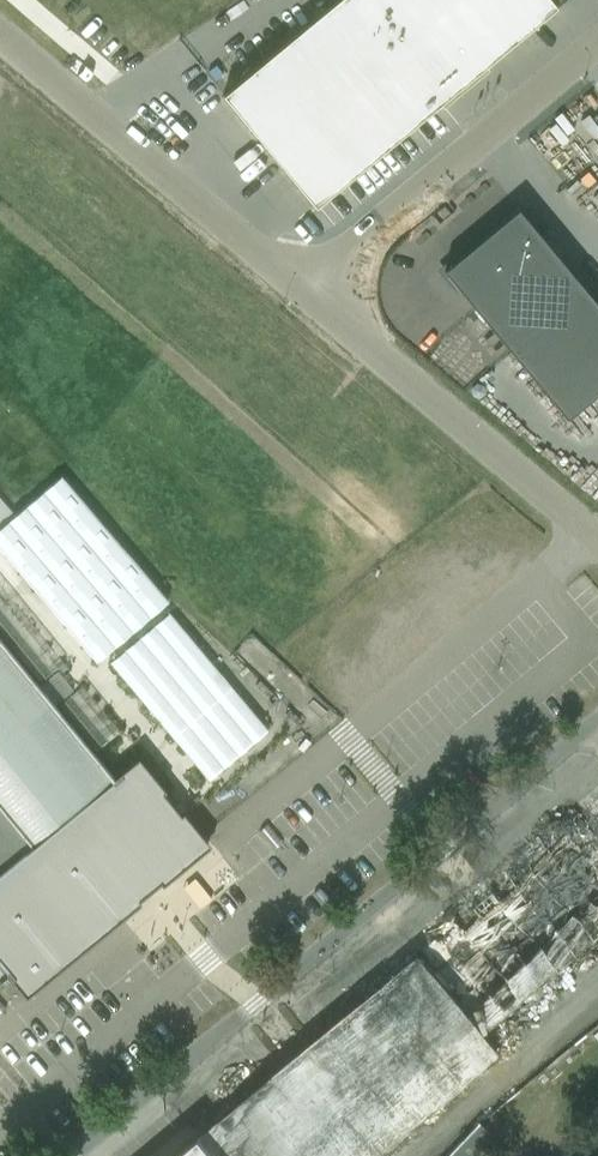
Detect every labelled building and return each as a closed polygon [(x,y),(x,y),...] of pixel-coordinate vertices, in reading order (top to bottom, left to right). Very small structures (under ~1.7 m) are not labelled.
[(225,94),(317,205),(442,101),(444,104),(450,99),(447,96),(556,5),(552,0),(337,0),(225,94)] [(567,418),(597,393),(597,304),(519,209),(444,271),(567,418)] [(69,479),(0,537),(0,542),(103,665),(174,605),(69,479)] [(269,731),(169,614),(108,666),(208,782),(269,731)] [(7,970),(27,997),(142,904),(139,900),(159,883),(162,887),(211,846),(184,814),(181,817),(163,794),(167,791),(139,757),(117,775),(56,704),(73,690),(58,671),(40,685),(0,637),(0,976),(7,970)] [(483,1027),(597,938),(597,814),(195,1125),(219,1155),(374,1155),(505,1055),(483,1027)] [(493,1136),(480,1124),(479,1123),(448,1155),(475,1155),(493,1136)] [(194,1137),(171,1155),(209,1155),(194,1137)]
